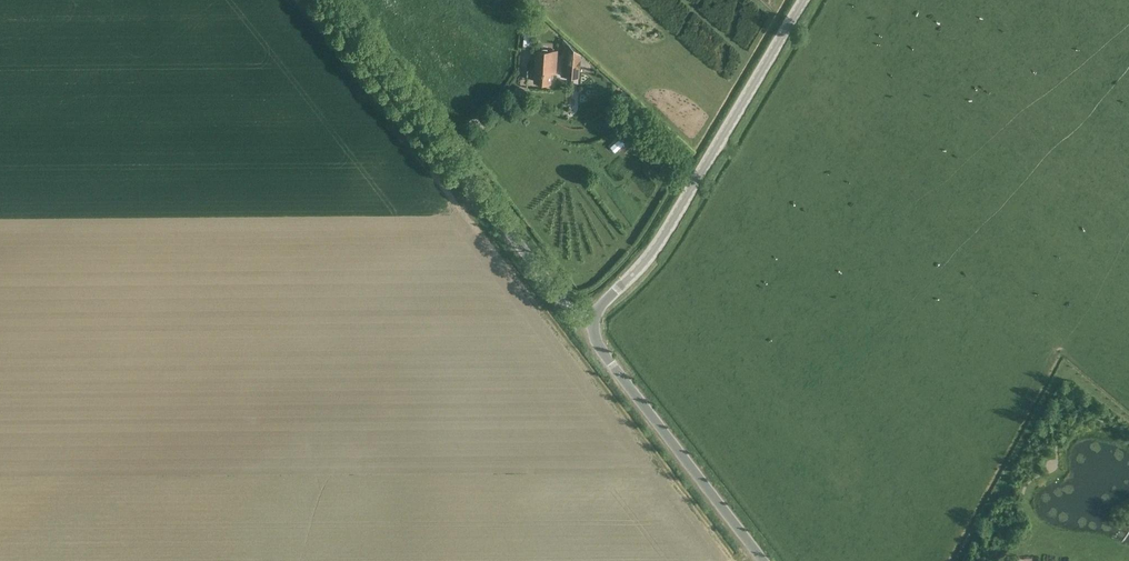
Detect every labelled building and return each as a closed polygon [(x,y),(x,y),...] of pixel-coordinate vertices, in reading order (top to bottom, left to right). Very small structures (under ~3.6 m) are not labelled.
[(523,34),(523,45),(532,45),(532,35),(523,34)] [(561,74),(561,76),(580,77),(580,63),(581,53),(575,47),(574,47),(562,47),(562,58),(561,74)] [(536,51),(535,70),(534,81),(551,82),(551,72),(556,72),(557,52),(536,51)] [(626,103),(632,97),(620,87),(618,90),(622,93),(619,98),(626,103)]
